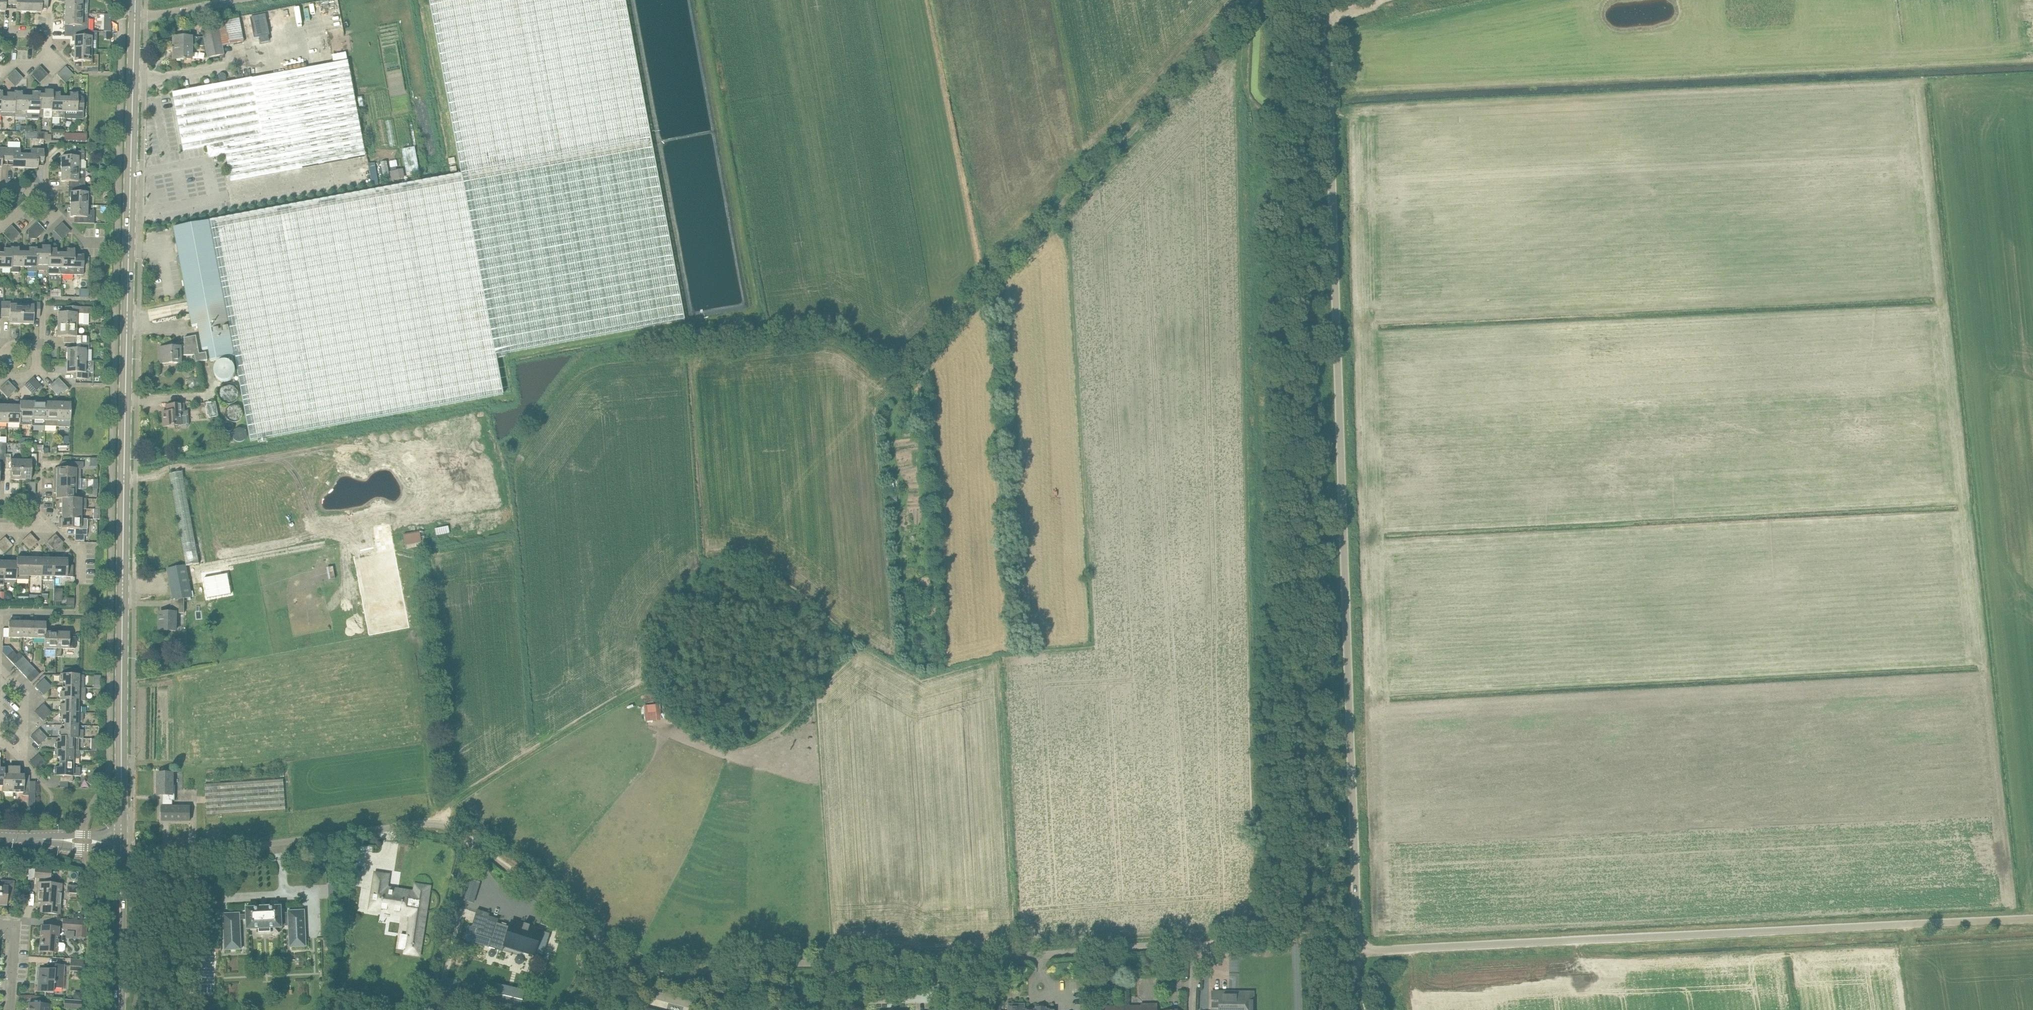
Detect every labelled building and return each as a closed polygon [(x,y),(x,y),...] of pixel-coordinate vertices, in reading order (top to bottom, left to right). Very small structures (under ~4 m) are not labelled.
[(5,11),(5,7),(11,7),(11,0),(0,0),(0,11),(5,11)] [(11,7),(11,9),(11,7),(16,7),(16,12),(29,12),(29,0),(11,0),(11,7)] [(29,12),(41,12),(41,10),(47,10),(47,0),(29,0),(29,12)] [(65,13),(87,13),(88,4),(88,0),(70,0),(70,1),(65,1),(65,13)] [(210,220),(235,357),(251,441),(504,394),(496,354),(685,319),(626,0),(433,0),(429,1),(461,174),(210,220)] [(87,19),(87,13),(65,13),(65,25),(77,25),(77,31),(72,31),(97,31),(89,31),(89,19),(87,19)] [(269,40),(268,34),(269,34),(265,14),(250,17),(254,37),(260,36),(261,41),(269,40)] [(176,59),(174,58),(174,59),(184,59),(192,59),(192,46),(206,46),(208,57),(224,54),(223,46),(218,25),(203,28),(204,37),(192,37),(174,37),(174,44),(176,44),(176,59)] [(74,36),(74,49),(91,49),(91,40),(97,40),(97,31),(72,31),(82,31),(82,36),(74,36)] [(91,49),(74,49),(74,52),(72,52),(72,56),(74,56),(74,61),(86,61),(86,67),(81,66),(82,67),(98,67),(98,55),(91,55),(91,49)] [(231,180),(296,169),(365,157),(349,62),(189,89),(173,92),(183,149),(207,145),(208,152),(216,157),(226,155),(231,180)] [(48,73),(40,65),(31,74),(39,82),(48,73)] [(74,75),(65,66),(56,75),(65,84),(74,75)] [(24,77),(15,68),(6,77),(15,86),(24,77)] [(45,95),(40,95),(39,95),(39,110),(40,110),(43,110),(43,118),(52,118),(52,112),(52,93),(53,91),(45,91),(45,95)] [(27,111),(27,97),(22,97),(22,92),(14,92),(14,94),(15,94),(14,117),(22,117),(22,111),(27,111)] [(32,97),(27,97),(27,111),(27,119),(39,119),(40,110),(39,110),(39,95),(40,95),(40,92),(32,92),(32,97)] [(64,118),(65,98),(60,98),(60,93),(52,93),(52,112),(52,118),(60,118),(60,112),(62,112),(62,117),(64,117),(64,118)] [(65,98),(64,118),(64,119),(83,119),(84,97),(77,97),(77,93),(70,93),(70,98),(65,98)] [(7,99),(2,98),(1,116),(1,117),(14,117),(15,94),(14,94),(7,94),(7,99)] [(13,167),(25,168),(25,155),(20,155),(20,149),(7,148),(7,165),(8,165),(8,163),(13,163),(13,167)] [(31,155),(25,155),(25,168),(38,168),(38,163),(43,163),(43,166),(44,149),(31,149),(31,155)] [(61,169),(78,169),(86,169),(86,162),(84,160),(84,151),(64,151),(67,151),(67,156),(61,156),(61,169)] [(376,162),(370,163),(373,181),(379,180),(376,162)] [(73,181),(73,187),(85,187),(85,175),(78,174),(78,169),(61,169),(61,181),(73,181)] [(390,171),(391,181),(405,178),(403,169),(390,171)] [(93,187),(85,187),(73,187),(72,187),(72,192),(71,192),(70,204),(87,205),(88,196),(93,196),(93,187)] [(87,205),(70,204),(70,217),(83,217),(83,222),(78,222),(78,223),(94,223),(94,210),(87,210),(87,205)] [(211,361),(235,357),(210,220),(174,227),(192,326),(198,325),(203,350),(209,349),(211,361)] [(28,238),(36,239),(32,235),(41,226),(37,222),(28,230),(28,238)] [(71,230),(62,222),(53,231),(62,239),(71,230)] [(20,234),(12,225),(3,234),(11,242),(20,234)] [(45,230),(41,226),(32,235),(36,239),(45,230)] [(37,248),(36,248),(36,272),(37,272),(37,270),(48,271),(48,274),(49,247),(42,246),(41,251),(37,251),(37,248)] [(48,274),(61,274),(61,251),(61,254),(56,254),(57,249),(49,249),(49,247),(48,274)] [(10,268),(10,273),(11,273),(11,248),(11,250),(4,249),(4,254),(0,254),(0,268),(10,268)] [(19,248),(11,248),(11,273),(19,273),(19,267),(23,267),(24,250),(23,250),(23,253),(19,253),(19,248)] [(24,250),(23,267),(28,267),(28,272),(36,272),(36,248),(29,248),(29,253),(24,253),(24,250)] [(61,251),(61,274),(64,274),(66,274),(74,275),(83,275),(84,255),(74,255),(74,249),(67,249),(67,254),(62,254),(62,251),(61,251)] [(10,323),(21,324),(22,305),(10,305),(11,302),(4,302),(4,316),(10,317),(10,323)] [(33,306),(22,305),(21,324),(33,324),(34,317),(40,317),(40,303),(33,303),(33,306)] [(58,324),(76,325),(76,313),(92,314),(92,307),(65,306),(65,313),(58,312),(58,324)] [(76,325),(58,324),(57,336),(64,336),(64,342),(74,343),(88,343),(88,336),(76,336),(76,325)] [(184,347),(160,347),(160,363),(181,363),(181,355),(195,355),(196,362),(208,360),(206,352),(199,354),(196,336),(184,338),(184,347)] [(88,343),(74,343),(74,349),(67,349),(67,361),(85,361),(85,350),(88,350),(88,343)] [(67,361),(67,372),(74,373),(74,379),(88,379),(88,372),(85,372),(85,368),(88,368),(91,367),(91,363),(90,361),(85,361),(67,361)] [(33,377),(29,381),(37,390),(42,386),(33,377)] [(54,382),(62,391),(64,393),(68,388),(58,378),(54,382)] [(8,381),(4,385),(12,393),(16,389),(8,381)] [(33,394),(37,390),(29,381),(25,385),(33,394)] [(58,395),(62,391),(54,382),(49,387),(58,395)] [(12,393),(4,385),(0,388),(0,390),(8,398),(12,393)] [(207,402),(209,417),(219,416),(217,400),(207,402)] [(32,420),(33,402),(20,402),(20,406),(20,419),(20,423),(20,425),(32,425),(32,426),(32,420)] [(32,426),(45,426),(45,402),(33,402),(32,420),(32,426)] [(58,403),(45,402),(45,426),(57,426),(58,403)] [(71,403),(58,403),(57,426),(70,426),(71,403)] [(173,426),(175,426),(181,425),(181,427),(187,427),(189,424),(188,410),(184,411),(184,404),(167,405),(167,412),(163,412),(163,426),(173,426)] [(20,423),(20,419),(20,406),(7,406),(7,423),(20,423)] [(219,426),(213,427),(215,438),(221,437),(219,426)] [(204,438),(198,443),(204,451),(211,446),(204,438)] [(31,461),(21,460),(21,479),(31,480),(31,466),(37,466),(37,454),(31,454),(31,461)] [(11,457),(6,457),(5,469),(10,469),(10,479),(21,479),(21,460),(11,460),(11,457)] [(54,478),(80,479),(76,478),(76,469),(82,469),(83,463),(61,462),(60,468),(54,468),(54,473),(57,473),(57,478),(54,478)] [(169,474),(186,565),(186,566),(199,563),(183,471),(169,474)] [(54,478),(54,488),(80,489),(80,479),(54,478)] [(80,489),(54,488),(54,493),(56,493),(56,498),(75,498),(76,489),(80,489)] [(86,499),(75,498),(56,498),(60,499),(60,503),(62,503),(62,508),(60,508),(81,509),(84,509),(86,509),(86,499)] [(59,518),(81,519),(81,518),(81,515),(84,515),(84,509),(81,509),(60,508),(59,513),(62,513),(62,518),(59,518)] [(87,535),(87,519),(81,518),(81,519),(59,518),(59,527),(62,527),(62,528),(75,529),(75,540),(84,541),(84,535),(87,535)] [(424,532),(405,533),(406,543),(425,542),(424,532)] [(39,541),(30,533),(21,542),(30,550),(39,541)] [(64,542),(55,533),(46,542),(55,551),(64,542)] [(5,536),(0,542),(0,549),(5,554),(14,545),(5,536)] [(4,579),(16,579),(17,558),(16,564),(12,564),(12,562),(4,561),(4,579)] [(17,558),(16,579),(29,580),(29,576),(30,558),(29,558),(29,561),(25,560),(25,558),(17,558)] [(29,576),(42,576),(42,558),(42,561),(38,561),(38,558),(30,558),(29,576)] [(50,559),(42,558),(42,576),(42,580),(54,580),(54,576),(55,561),(54,561),(50,561),(50,559)] [(54,559),(54,561),(55,561),(54,576),(73,577),(73,565),(67,565),(67,559),(54,559)] [(190,585),(186,566),(186,565),(168,569),(173,600),(171,600),(171,612),(161,612),(161,620),(160,620),(159,630),(169,631),(177,631),(177,612),(185,612),(185,598),(198,595),(197,589),(193,589),(192,585),(190,585)] [(228,572),(203,577),(207,596),(231,592),(228,572)] [(29,590),(29,593),(28,600),(41,601),(41,595),(33,595),(33,590),(29,590)] [(54,601),(62,601),(62,590),(54,590),(54,601)] [(21,638),(21,622),(9,621),(8,637),(21,638)] [(21,638),(33,638),(33,622),(21,622),(21,638)] [(45,638),(45,622),(33,622),(33,638),(45,638)] [(45,622),(45,638),(44,657),(56,657),(56,648),(57,632),(45,632),(45,622)] [(69,633),(57,632),(56,648),(56,657),(61,657),(61,648),(75,649),(75,637),(69,637),(69,633)] [(3,646),(2,652),(7,657),(13,651),(9,646),(3,646)] [(23,657),(19,652),(17,654),(13,651),(7,657),(14,665),(23,657)] [(14,665),(18,669),(27,661),(23,657),(14,665)] [(18,669),(23,673),(31,665),(27,661),(18,669)] [(35,670),(31,665),(23,673),(27,678),(35,670)] [(40,674),(35,670),(27,678),(31,682),(40,674)] [(62,687),(84,688),(84,675),(79,675),(60,674),(60,682),(65,682),(65,687),(62,687)] [(52,686),(44,678),(35,687),(43,695),(52,686)] [(60,700),(78,700),(85,700),(86,688),(84,688),(62,687),(62,688),(65,688),(65,692),(60,692),(60,700)] [(60,705),(59,712),(81,713),(81,707),(78,707),(78,700),(60,700),(65,700),(64,705),(60,705)] [(52,711),(43,703),(34,712),(43,720),(52,711)] [(645,705),(646,720),(663,720),(662,704),(645,705)] [(81,713),(59,712),(59,720),(64,720),(64,725),(62,725),(64,725),(78,725),(78,721),(83,721),(83,713),(81,713)] [(83,738),(83,730),(78,730),(78,725),(64,725),(64,730),(59,730),(59,738),(60,738),(60,737),(79,738),(83,738)] [(47,737),(43,733),(39,736),(34,741),(38,746),(47,737)] [(79,751),(79,738),(60,737),(60,738),(60,743),(55,742),(55,750),(79,751)] [(57,762),(57,763),(79,763),(79,759),(80,759),(80,751),(79,751),(55,750),(54,758),(59,758),(59,762),(57,762)] [(47,761),(39,753),(30,762),(38,770),(47,761)] [(79,767),(79,763),(57,763),(59,763),(59,768),(54,768),(54,775),(60,775),(60,781),(73,782),(73,776),(80,776),(80,767),(79,767)] [(4,769),(3,792),(13,792),(14,767),(8,767),(8,775),(4,775),(4,769)] [(29,791),(30,775),(19,775),(19,767),(14,767),(13,792),(23,792),(23,795),(35,795),(35,791),(29,791)] [(173,773),(168,773),(158,773),(159,773),(159,786),(158,786),(158,795),(163,795),(163,806),(162,806),(162,821),(190,821),(190,805),(170,805),(170,795),(172,795),(173,773)] [(208,813),(287,809),(285,779),(206,783),(208,813)] [(29,881),(34,877),(50,878),(51,869),(35,868),(35,869),(29,868),(29,874),(26,873),(26,879),(28,880),(29,881)] [(373,889),(370,909),(380,911),(381,909),(401,912),(401,914),(412,915),(409,935),(406,950),(406,952),(419,954),(424,921),(429,887),(416,885),(415,892),(396,889),(396,891),(388,889),(386,889),(389,875),(376,873),(373,889)] [(6,905),(6,899),(12,899),(13,882),(1,881),(1,887),(0,887),(0,905),(6,905)] [(42,907),(40,907),(40,912),(59,914),(61,884),(38,882),(37,902),(43,903),(42,907)] [(223,913),(223,922),(224,950),(242,949),(241,920),(246,920),(246,930),(283,928),(282,926),(289,926),(290,947),(307,946),(305,910),(288,911),(288,912),(282,913),(282,906),(246,907),(246,914),(240,915),(240,912),(223,913)] [(472,925),(472,927),(477,928),(475,933),(492,938),(489,947),(495,949),(502,951),(504,945),(535,955),(536,953),(543,955),(549,933),(545,932),(542,931),(543,930),(530,926),(530,925),(524,923),(524,924),(512,920),(510,926),(498,923),(498,921),(499,919),(489,916),(490,914),(477,910),(472,925)] [(86,921),(76,921),(64,920),(63,928),(78,929),(77,936),(85,937),(86,921)] [(58,927),(52,927),(42,926),(40,951),(56,952),(56,950),(63,951),(65,949),(65,945),(63,943),(57,943),(58,927)] [(70,971),(83,971),(84,960),(71,959),(70,971)] [(63,988),(64,965),(55,964),(54,969),(39,968),(37,991),(53,992),(54,987),(63,988)] [(1179,993),(1170,993),(1170,982),(1156,982),(1156,1009),(1149,1009),(1149,1007),(1148,1007),(1148,1006),(1140,1006),(1140,1007),(1125,1007),(1125,1009),(1124,1009),(1170,1009),(1179,1009),(1179,993)] [(1212,1009),(1219,1009),(1253,1009),(1253,992),(1239,992),(1239,994),(1229,994),(1229,992),(1222,992),(1212,991),(1212,1005),(1212,1009)] [(494,993),(491,1003),(520,1009),(523,1000),(521,999),(495,993),(494,993)] [(81,1009),(82,1000),(80,1000),(74,1000),(65,999),(64,1008),(81,1009)]
